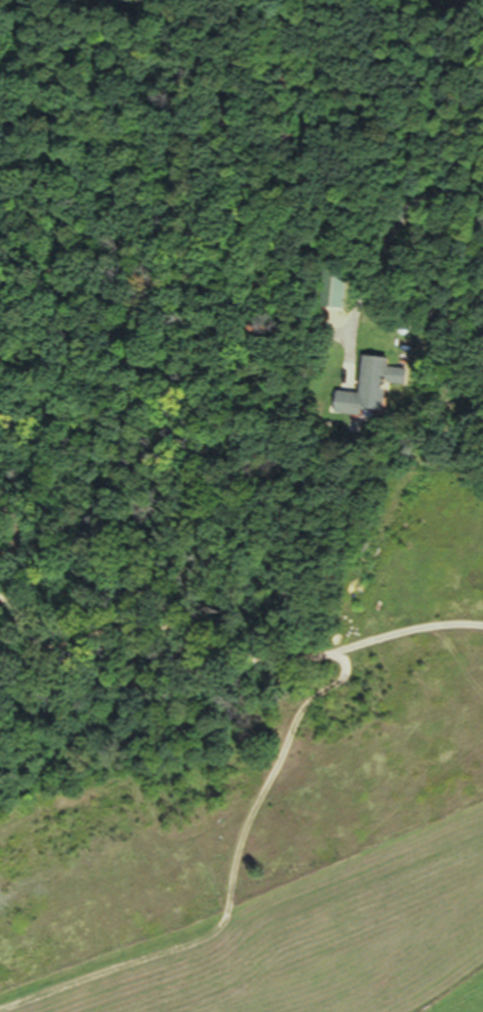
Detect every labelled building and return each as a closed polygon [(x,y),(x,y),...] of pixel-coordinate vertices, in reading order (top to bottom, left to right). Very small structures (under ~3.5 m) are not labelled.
[(355,415),(383,418),(388,364),(360,362),(355,415)]
